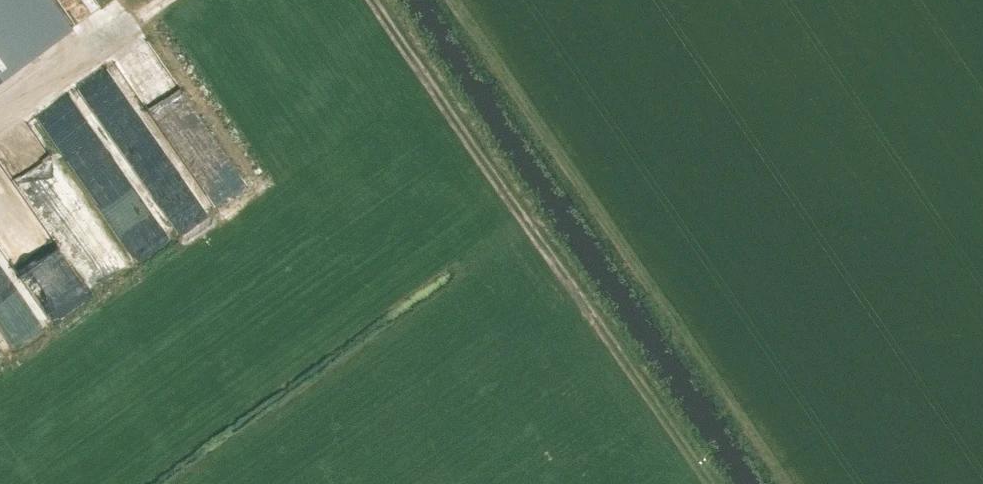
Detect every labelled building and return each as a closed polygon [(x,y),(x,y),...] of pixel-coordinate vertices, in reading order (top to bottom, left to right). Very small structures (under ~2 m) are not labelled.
[(70,28),(51,0),(0,0),(0,77),(70,28)]
